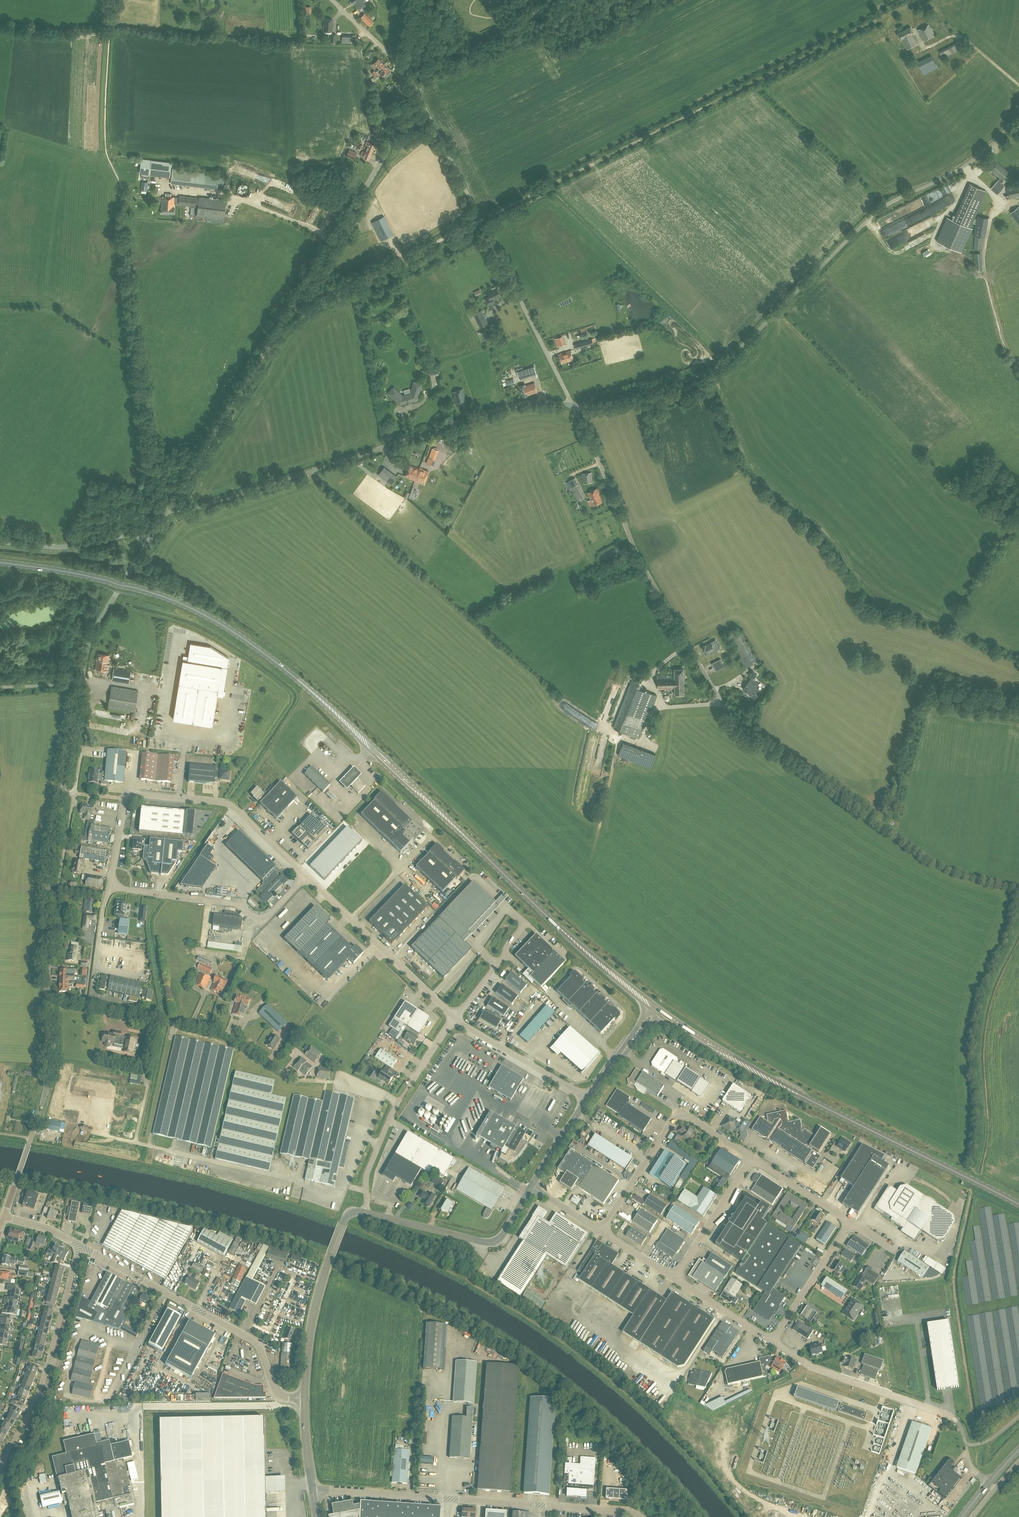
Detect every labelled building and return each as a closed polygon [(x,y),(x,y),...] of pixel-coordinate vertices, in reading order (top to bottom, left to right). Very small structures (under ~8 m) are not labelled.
[(365,0),(350,0),(352,4),(354,3),(358,9),(367,4),(365,0)] [(364,14),(361,18),(369,26),(373,22),(364,14)] [(332,31),(332,19),(325,19),(325,24),(324,24),(323,28),(324,28),(324,31),(332,31)] [(923,41),(935,35),(930,24),(918,30),(923,41)] [(918,44),(913,33),(914,33),(911,27),(897,33),(900,39),(902,39),(907,49),(918,44)] [(961,50),(957,42),(939,51),(943,59),(961,50)] [(924,75),(938,67),(931,55),(917,62),(924,75)] [(380,68),(384,64),(378,58),(372,64),(375,68),(377,66),(380,68)] [(380,68),(376,71),(380,75),(381,74),(383,76),(385,74),(388,76),(391,72),(389,70),(384,64),(380,68)] [(372,152),(375,144),(367,141),(365,146),(368,147),(366,149),(372,152)] [(354,160),(357,152),(349,149),(346,156),(354,160)] [(369,159),(372,152),(366,149),(365,152),(362,151),(360,156),(369,159)] [(170,177),(171,162),(142,159),(140,174),(170,177)] [(994,159),(987,167),(1000,178),(998,180),(997,181),(991,188),(998,194),(1004,187),(1001,184),(1004,181),(1002,180),(1009,172),(994,159)] [(223,186),(224,175),(206,173),(173,169),(171,183),(204,187),(217,189),(218,185),(223,186)] [(263,173),(259,180),(265,183),(269,177),(263,173)] [(243,196),(244,196),(245,195),(246,195),(247,195),(248,194),(248,193),(249,193),(249,192),(249,191),(249,190),(250,190),(250,189),(249,189),(249,188),(249,187),(249,186),(248,186),(248,185),(247,185),(247,184),(246,184),(245,184),(244,184),(243,184),(242,184),(241,184),(240,185),(239,185),(239,186),(238,186),(238,187),(238,188),(238,189),(238,190),(238,191),(238,192),(239,193),(239,194),(240,194),(240,195),(241,195),(242,195),(243,196)] [(972,228),(969,227),(985,191),(970,184),(954,220),(948,217),(937,241),(961,252),(972,228)] [(1018,196),(1018,185),(1006,188),(1009,199),(1018,196)] [(175,197),(162,197),(162,206),(161,206),(161,213),(175,213),(175,207),(174,207),(174,204),(178,204),(198,207),(197,220),(206,221),(206,220),(224,222),(226,200),(199,197),(199,198),(179,195),(179,202),(175,202),(175,197)] [(1010,213),(1018,225),(1018,206),(1010,213)] [(899,218),(897,213),(881,221),(883,226),(899,218)] [(985,238),(989,217),(978,215),(974,236),(985,238)] [(386,238),(391,236),(382,217),(372,222),(375,228),(381,241),(386,238)] [(908,220),(885,229),(887,234),(907,226),(906,224),(909,223),(908,220)] [(910,232),(893,240),(895,243),(911,236),(910,232)] [(930,233),(911,243),(912,246),(914,245),(915,247),(932,238),(930,233)] [(866,245),(870,243),(865,236),(861,238),(866,245)] [(983,249),(984,238),(973,237),(972,242),(974,242),(974,250),(978,250),(978,249),(983,249)] [(975,269),(982,269),(981,252),(973,253),(975,269)] [(496,288),(496,286),(492,288),(493,290),(488,292),(490,296),(487,298),(490,304),(495,302),(494,299),(502,295),(497,287),(496,288)] [(480,328),(489,323),(482,309),(473,314),(480,328)] [(563,334),(555,338),(559,345),(567,342),(563,334)] [(576,350),(594,344),(592,338),(574,343),(576,350)] [(562,363),(574,359),(571,350),(559,354),(562,363)] [(520,379),(537,374),(534,366),(517,372),(520,379)] [(417,399),(421,384),(415,382),(412,394),(411,393),(402,396),(401,397),(393,388),(388,393),(399,404),(400,405),(407,403),(407,402),(410,402),(417,400),(418,399),(417,399)] [(538,392),(535,383),(525,386),(525,384),(520,386),(524,396),(528,395),(538,392)] [(456,403),(466,400),(463,388),(452,391),(456,403)] [(419,469),(409,465),(405,476),(415,480),(415,481),(424,484),(429,471),(420,468),(419,469)] [(391,484),(396,476),(384,467),(378,475),(391,484)] [(584,483),(593,482),(592,472),(583,473),(584,483)] [(575,477),(569,480),(572,487),(579,500),(577,501),(578,502),(581,501),(580,500),(585,497),(575,477)] [(602,501),(600,495),(601,495),(598,488),(588,492),(591,499),(592,499),(595,505),(602,501)] [(739,634),(738,631),(729,636),(745,668),(754,664),(761,661),(759,657),(756,659),(746,638),(747,637),(743,631),(739,634)] [(713,646),(712,642),(706,645),(706,644),(702,646),(706,655),(710,653),(710,652),(715,649),(720,647),(718,643),(713,646)] [(210,646),(190,643),(188,661),(183,660),(173,719),(213,725),(222,666),(227,667),(229,658),(225,655),(210,646)] [(108,662),(109,655),(98,653),(97,659),(96,669),(107,671),(108,662)] [(683,668),(682,667),(680,667),(679,668),(675,669),(675,675),(658,676),(658,689),(675,689),(675,694),(676,694),(676,696),(679,695),(679,694),(684,694),(684,668),(683,668)] [(129,683),(131,671),(114,668),(112,680),(129,683)] [(755,673),(753,671),(749,676),(752,678),(744,687),(747,690),(746,691),(750,694),(750,693),(755,697),(761,691),(756,687),(759,684),(754,679),(758,675),(756,673),(755,673)] [(640,738),(648,716),(656,695),(640,688),(641,684),(632,680),(625,699),(614,727),(640,738)] [(135,711),(138,691),(112,686),(108,707),(135,711)] [(637,762),(642,749),(623,742),(618,755),(637,762)] [(107,750),(105,772),(102,772),(102,774),(98,774),(99,771),(90,770),(90,774),(89,774),(88,779),(89,779),(89,783),(96,784),(96,782),(97,782),(98,781),(101,781),(101,784),(107,785),(107,782),(123,784),(126,752),(107,750)] [(329,750),(327,752),(332,758),(335,755),(329,750)] [(170,783),(173,757),(144,754),(141,780),(170,783)] [(220,772),(215,771),(216,769),(190,766),(188,783),(206,784),(212,784),(214,783),(214,780),(215,780),(215,778),(220,779),(220,781),(229,782),(229,773),(220,772)] [(323,792),(330,785),(312,767),(305,775),(323,792)] [(361,776),(354,769),(340,783),(347,790),(361,776)] [(358,794),(365,786),(360,781),(353,788),(358,794)] [(276,820),(297,798),(281,782),(275,788),(271,792),(265,798),(263,796),(264,796),(261,793),(262,792),(257,788),(250,795),(256,800),(255,800),(257,803),(258,802),(260,804),(276,820)] [(368,808),(360,816),(400,853),(414,839),(415,839),(422,831),(419,828),(418,829),(417,827),(417,826),(418,826),(417,826),(416,827),(395,806),(396,805),(395,806),(391,802),(391,801),(382,792),(374,800),(374,801),(368,808)] [(337,799),(330,793),(326,796),(333,803),(337,799)] [(94,807),(82,805),(80,813),(85,814),(84,819),(88,820),(87,825),(85,837),(84,840),(84,841),(89,842),(89,840),(94,841),(108,844),(111,829),(93,826),(94,821),(90,820),(91,815),(92,815),(94,807)] [(342,805),(332,815),(334,817),(339,813),(339,814),(345,808),(342,805)] [(191,837),(193,813),(194,813),(141,808),(139,832),(191,837)] [(320,824),(311,816),(298,829),(298,828),(292,834),(300,842),(302,843),(301,844),(308,850),(314,843),(313,843),(315,842),(327,829),(321,823),(320,824)] [(347,828),(309,870),(324,885),(362,843),(347,828)] [(274,870),(276,867),(267,858),(266,859),(239,832),(226,846),(262,881),(264,882),(262,884),(263,885),(257,890),(264,897),(261,899),(265,903),(266,901),(267,903),(272,897),(271,896),(283,884),(284,886),(287,882),(286,881),(287,880),(284,877),(281,879),(277,875),(278,874),(274,870)] [(144,842),(144,838),(134,837),(133,841),(132,841),(132,845),(133,845),(132,850),(133,850),(133,851),(139,852),(139,851),(142,851),(142,846),(143,842),(144,842)] [(184,843),(160,841),(150,840),(149,848),(144,847),(142,846),(142,851),(144,851),(143,860),(146,862),(150,873),(150,874),(151,874),(152,874),(167,876),(168,876),(168,875),(169,875),(175,866),(175,864),(172,864),(172,862),(177,862),(178,853),(183,853),(184,843)] [(205,841),(190,871),(193,880),(195,881),(195,884),(197,885),(200,884),(199,882),(200,879),(203,878),(204,877),(206,882),(215,864),(213,863),(213,861),(210,860),(213,854),(211,849),(213,846),(212,844),(205,841)] [(415,868),(409,875),(422,887),(429,881),(442,893),(456,879),(464,871),(459,866),(458,867),(454,863),(455,862),(454,862),(443,852),(444,851),(443,852),(441,850),(442,850),(436,844),(429,853),(415,868)] [(83,866),(82,866),(83,862),(83,860),(105,863),(106,854),(106,851),(81,847),(81,848),(78,848),(78,852),(81,852),(80,859),(78,859),(78,860),(78,861),(74,861),(73,867),(72,867),(72,868),(71,868),(71,869),(71,870),(71,871),(72,872),(73,872),(73,873),(81,874),(81,871),(83,870),(84,869),(84,868),(84,867),(83,866)] [(101,878),(86,877),(85,886),(100,888),(101,878)] [(446,911),(468,932),(495,903),(491,900),(473,884),(471,887),(470,886),(446,911)] [(392,945),(428,907),(405,885),(369,922),(392,945)] [(87,894),(84,911),(93,913),(95,898),(91,898),(92,895),(87,894)] [(117,903),(116,915),(120,915),(120,919),(119,919),(117,934),(127,935),(129,921),(123,920),(123,916),(124,916),(125,904),(117,903)] [(327,981),(348,959),(353,964),(363,954),(355,946),(352,949),(327,924),(330,921),(315,907),(284,940),(327,981)] [(468,932),(446,911),(411,948),(444,979),(472,950),(462,940),(468,933),(468,932)] [(241,930),(242,919),(236,913),(224,912),(224,917),(214,915),(212,926),(241,930)] [(84,913),(83,927),(88,928),(89,919),(96,919),(96,914),(84,913)] [(524,965),(545,943),(536,935),(515,957),(524,965)] [(533,974),(554,952),(545,943),(524,965),(528,969),(522,975),(527,980),(533,974)] [(77,962),(80,947),(70,945),(68,955),(67,956),(67,960),(77,962)] [(541,988),(565,962),(554,952),(533,974),(527,980),(531,984),(533,981),(541,988)] [(210,966),(212,962),(198,956),(197,960),(210,966)] [(210,974),(213,969),(200,964),(197,969),(210,974)] [(589,987),(582,981),(583,979),(576,972),(573,972),(569,976),(571,978),(557,992),(601,1034),(615,1019),(616,1021),(620,1017),(620,1014),(612,1006),(611,1008),(604,1001),(605,1000),(601,996),(600,998),(593,991),(594,990),(590,986),(589,987)] [(205,990),(210,978),(200,973),(195,985),(205,990)] [(520,993),(527,986),(511,973),(505,981),(520,993)] [(110,979),(107,979),(107,977),(102,976),(99,989),(105,991),(105,989),(108,989),(108,991),(139,998),(140,994),(143,995),(142,998),(146,999),(146,1001),(151,1002),(153,993),(148,992),(149,991),(144,990),(144,991),(141,991),(142,984),(111,977),(110,979)] [(224,989),(227,981),(216,976),(214,981),(215,982),(211,990),(220,994),(223,989),(224,989)] [(68,992),(68,981),(60,981),(59,992),(68,992)] [(512,1005),(518,997),(502,985),(496,993),(512,1005)] [(250,1000),(237,996),(236,999),(235,999),(234,1002),(235,1002),(235,1003),(236,1003),(232,1014),(243,1018),(246,1008),(247,1008),(250,1000)] [(504,1017),(509,1009),(492,998),(487,1006),(504,1017)] [(404,1025),(408,1028),(406,1031),(408,1032),(404,1039),(409,1043),(409,1044),(410,1045),(411,1045),(412,1044),(414,1045),(418,1038),(416,1037),(418,1035),(419,1035),(430,1018),(405,1002),(394,1018),(388,1027),(399,1034),(404,1025)] [(273,1027),(278,1022),(284,1027),(287,1023),(267,1004),(264,1008),(268,1012),(263,1018),(273,1027)] [(526,1043),(553,1012),(546,1006),(519,1037),(526,1043)] [(496,1030),(501,1021),(484,1011),(479,1020),(496,1030)] [(600,1054),(570,1027),(553,1046),(550,1050),(557,1057),(559,1055),(561,1053),(583,1073),(600,1054)] [(113,1032),(113,1034),(104,1033),(102,1041),(105,1042),(105,1043),(105,1044),(105,1045),(106,1046),(107,1047),(108,1047),(110,1046),(111,1044),(111,1043),(114,1044),(119,1045),(119,1042),(120,1039),(121,1033),(113,1032)] [(273,1050),(279,1040),(272,1035),(266,1045),(268,1046),(268,1047),(270,1049),(272,1049),(273,1050)] [(211,1148),(223,1099),(234,1050),(175,1037),(153,1134),(211,1148)] [(119,1042),(119,1045),(118,1051),(124,1052),(123,1058),(131,1059),(134,1045),(126,1043),(125,1043),(119,1042)] [(315,1063),(322,1054),(312,1046),(305,1055),(315,1063)] [(652,1067),(661,1073),(661,1074),(664,1076),(665,1075),(701,1098),(710,1084),(701,1078),(684,1068),(679,1064),(677,1058),(663,1049),(660,1050),(651,1063),(652,1067)] [(392,1069),(397,1061),(381,1050),(375,1058),(387,1066),(383,1071),(383,1070),(378,1077),(382,1079),(381,1080),(384,1082),(385,1081),(388,1084),(393,1077),(387,1073),(390,1068),(392,1069)] [(306,1076),(312,1067),(306,1062),(307,1062),(302,1058),(294,1068),(298,1071),(299,1071),(306,1076)] [(488,1058),(475,1080),(489,1088),(510,1101),(523,1079),(502,1066),(488,1058)] [(329,1080),(331,1070),(318,1068),(317,1078),(329,1080)] [(664,1087),(643,1073),(636,1069),(634,1072),(630,1079),(627,1080),(628,1084),(630,1083),(635,1086),(637,1083),(658,1097),(664,1087)] [(269,1172),(276,1142),(286,1098),(271,1095),(275,1081),(236,1071),(222,1130),(215,1159),(269,1172)] [(740,1113),(751,1096),(734,1085),(723,1102),(740,1113)] [(643,1132),(652,1120),(629,1105),(630,1100),(629,1100),(630,1098),(617,1089),(606,1106),(619,1115),(618,1116),(643,1132)] [(334,1187),(355,1099),(325,1092),(323,1102),(294,1095),(280,1154),(309,1161),(305,1180),(334,1187)] [(750,1121),(763,1100),(759,1097),(746,1118),(750,1121)] [(789,1123),(787,1111),(767,1115),(768,1121),(767,1121),(760,1117),(752,1130),(813,1170),(821,1157),(818,1155),(831,1135),(821,1129),(815,1138),(804,1130),(803,1132),(800,1120),(789,1123)] [(524,1133),(526,1133),(517,1128),(516,1128),(516,1127),(493,1114),(490,1112),(476,1136),(479,1138),(502,1151),(500,1153),(505,1156),(510,1148),(514,1150),(509,1158),(509,1159),(511,1162),(515,1159),(519,1155),(521,1152),(524,1148),(526,1144),(521,1141),(520,1140),(524,1133)] [(725,1128),(732,1133),(735,1127),(737,1128),(736,1129),(742,1133),(749,1122),(743,1119),(740,1124),(738,1123),(728,1116),(723,1124),(724,1125),(725,1128)] [(451,1117),(445,1130),(448,1131),(454,1118),(451,1117)] [(60,1129),(60,1120),(46,1121),(47,1130),(60,1129)] [(686,1129),(681,1126),(678,1131),(683,1134),(682,1136),(688,1140),(694,1131),(687,1127),(686,1129)] [(745,1141),(748,1136),(747,1130),(745,1129),(740,1138),(745,1141)] [(444,1177),(454,1160),(408,1133),(382,1176),(393,1182),(395,1178),(411,1187),(421,1170),(431,1176),(434,1171),(444,1177)] [(634,1159),(621,1150),(596,1134),(592,1140),(584,1135),(581,1139),(589,1144),(588,1146),(626,1171),(634,1159)] [(842,1138),(837,1147),(845,1152),(851,1144),(842,1138)] [(858,1215),(890,1166),(882,1161),(884,1159),(884,1156),(863,1145),(841,1179),(854,1187),(843,1205),(858,1215)] [(730,1176),(740,1161),(721,1149),(712,1164),(728,1175),(730,1176)] [(591,1160),(590,1162),(571,1150),(558,1170),(566,1175),(566,1176),(562,1181),(561,1183),(572,1190),(575,1186),(579,1189),(604,1205),(619,1181),(594,1165),(595,1163),(591,1160)] [(671,1189),(686,1166),(675,1159),(665,1152),(650,1175),(660,1182),(671,1189)] [(710,1163),(708,1165),(700,1160),(695,1168),(699,1170),(701,1167),(706,1170),(706,1168),(720,1177),(713,1187),(720,1191),(727,1181),(725,1180),(728,1175),(712,1164),(710,1163)] [(455,1181),(453,1186),(492,1207),(504,1185),(467,1166),(458,1183),(455,1181)] [(773,1205),(776,1200),(776,1199),(783,1189),(762,1175),(761,1177),(758,1175),(755,1175),(753,1179),(753,1181),(757,1184),(755,1186),(752,1192),(773,1205)] [(440,1188),(444,1182),(434,1177),(431,1183),(440,1188)] [(671,1199),(675,1192),(665,1186),(661,1193),(671,1199)] [(883,1216),(900,1227),(903,1229),(901,1232),(915,1241),(921,1231),(938,1242),(945,1240),(956,1223),(954,1216),(908,1186),(901,1188),(898,1192),(890,1187),(876,1208),(884,1213),(883,1216)] [(717,1196),(707,1190),(705,1193),(702,1191),(698,1198),(685,1190),(678,1201),(703,1217),(717,1196)] [(39,1196),(27,1192),(24,1191),(23,1194),(22,1197),(25,1198),(23,1206),(34,1210),(39,1196)] [(428,1194),(421,1191),(418,1196),(425,1200),(422,1204),(429,1207),(435,1197),(429,1193),(428,1194)] [(785,1297),(773,1289),(801,1246),(767,1224),(762,1221),(770,1209),(761,1203),(745,1192),(744,1193),(739,1200),(740,1201),(743,1203),(735,1216),(731,1217),(732,1220),(728,1221),(729,1224),(716,1245),(742,1262),(735,1272),(766,1293),(754,1310),(769,1320),(785,1297)] [(571,1199),(578,1203),(581,1197),(574,1193),(571,1199)] [(806,1204),(790,1194),(789,1195),(788,1195),(787,1194),(772,1217),(777,1220),(776,1222),(787,1229),(791,1232),(793,1230),(807,1208),(806,1207),(805,1206),(806,1204)] [(661,1216),(667,1206),(650,1195),(644,1205),(661,1216)] [(644,1203),(633,1196),(632,1199),(642,1206),(644,1203)] [(448,1212),(452,1204),(447,1201),(448,1200),(445,1198),(442,1203),(444,1205),(441,1210),(448,1212)] [(76,1223),(80,1203),(72,1202),(68,1221),(76,1223)] [(91,1215),(93,1206),(84,1204),(82,1213),(91,1215)] [(675,1206),(672,1204),(668,1210),(671,1212),(667,1219),(692,1235),(700,1222),(675,1206)] [(54,1222),(58,1212),(45,1207),(43,1213),(49,1215),(47,1219),(54,1222)] [(533,1217),(526,1228),(523,1233),(519,1238),(524,1241),(497,1282),(521,1298),(546,1260),(548,1257),(550,1258),(566,1269),(588,1235),(556,1214),(550,1224),(542,1219),(547,1212),(539,1207),(533,1217)] [(650,1233),(658,1221),(641,1210),(633,1222),(650,1233)] [(121,1211),(102,1246),(164,1280),(193,1229),(121,1211)] [(819,1224),(824,1216),(818,1212),(812,1220),(819,1224)] [(825,1244),(836,1227),(828,1222),(817,1239),(816,1240),(824,1245),(825,1244)] [(23,1237),(24,1232),(11,1228),(8,1240),(18,1242),(20,1237),(23,1237)] [(641,1246),(647,1238),(631,1228),(626,1236),(641,1246)] [(217,1236),(204,1229),(197,1242),(224,1257),(233,1239),(220,1232),(217,1236)] [(673,1259),(685,1240),(668,1229),(656,1248),(673,1259)] [(46,1247),(48,1243),(45,1242),(46,1239),(39,1236),(36,1244),(40,1246),(41,1245),(46,1247)] [(233,1255),(242,1239),(237,1237),(229,1252),(233,1255)] [(862,1256),(869,1245),(856,1237),(853,1237),(847,1246),(862,1256)] [(598,1241),(589,1254),(578,1271),(583,1274),(579,1280),(593,1289),(591,1292),(594,1294),(596,1291),(633,1315),(622,1332),(633,1339),(630,1344),(637,1348),(640,1344),(678,1368),(685,1366),(715,1320),(672,1293),(667,1301),(642,1285),(644,1283),(635,1277),(633,1279),(611,1265),(618,1255),(607,1248),(607,1247),(603,1244),(598,1241)] [(55,1255),(60,1247),(55,1244),(52,1250),(49,1248),(46,1254),(49,1256),(51,1258),(53,1254),(55,1255)] [(60,1257),(64,1249),(60,1247),(55,1255),(53,1259),(52,1262),(54,1263),(55,1260),(57,1256),(59,1257),(60,1257)] [(912,1247),(909,1252),(919,1258),(922,1254),(912,1247)] [(60,1257),(59,1257),(57,1261),(60,1262),(62,1258),(64,1260),(63,1261),(64,1261),(69,1252),(64,1249),(60,1257)] [(851,1262),(855,1256),(845,1250),(841,1256),(851,1262)] [(928,1272),(929,1270),(928,1270),(930,1268),(904,1252),(898,1262),(923,1278),(927,1272),(928,1272)] [(732,1267),(712,1254),(708,1261),(704,1258),(701,1262),(698,1260),(691,1271),(692,1271),(688,1276),(696,1281),(697,1281),(716,1293),(732,1267)] [(928,1255),(924,1262),(943,1274),(947,1268),(928,1255)] [(15,1266),(16,1260),(11,1258),(4,1257),(2,1265),(9,1267),(9,1265),(15,1266)] [(841,1274),(846,1267),(843,1265),(838,1261),(832,1270),(835,1272),(834,1275),(839,1278),(840,1275),(838,1273),(839,1272),(841,1274)] [(202,1273),(204,1268),(194,1262),(191,1267),(202,1273)] [(811,1275),(814,1277),(823,1267),(820,1264),(811,1275)] [(238,1288),(240,1283),(246,1269),(238,1265),(232,1279),(233,1279),(231,1285),(238,1288)] [(63,1275),(64,1269),(55,1267),(54,1270),(51,1270),(51,1272),(54,1273),(63,1275)] [(873,1286),(880,1276),(867,1268),(863,1275),(864,1276),(863,1278),(860,1276),(853,1286),(860,1291),(867,1281),(873,1286)] [(9,1273),(5,1273),(1,1273),(0,1276),(0,1280),(4,1280),(4,1283),(11,1284),(12,1280),(13,1280),(13,1279),(14,1276),(9,1275),(9,1273)] [(61,1281),(63,1275),(54,1273),(53,1276),(50,1276),(49,1278),(52,1279),(61,1281)] [(127,1313),(140,1290),(107,1273),(91,1303),(88,1308),(81,1297),(75,1318),(119,1329),(121,1326),(120,1326),(127,1313)] [(196,1281),(198,1277),(194,1274),(192,1279),(189,1277),(185,1284),(191,1287),(191,1288),(195,1291),(200,1283),(196,1281)] [(256,1305),(265,1287),(246,1277),(230,1309),(239,1314),(246,1300),(256,1305)] [(849,1296),(851,1293),(827,1278),(821,1286),(842,1300),(846,1294),(849,1296)] [(60,1287),(61,1281),(52,1279),(51,1282),(48,1282),(48,1284),(50,1285),(51,1285),(60,1287)] [(735,1304),(738,1300),(735,1297),(742,1285),(732,1279),(720,1297),(730,1304),(732,1302),(735,1304)] [(7,1284),(6,1290),(11,1292),(11,1295),(19,1297),(21,1290),(18,1289),(19,1287),(17,1286),(15,1286),(7,1284)] [(58,1293),(60,1287),(51,1285),(50,1285),(51,1285),(50,1288),(47,1288),(46,1290),(49,1291),(58,1293)] [(57,1299),(58,1293),(49,1291),(48,1294),(45,1294),(44,1296),(47,1297),(48,1297),(57,1299)] [(4,1297),(4,1300),(18,1303),(19,1297),(11,1295),(10,1298),(4,1297)] [(146,1305),(150,1299),(142,1295),(137,1305),(140,1306),(142,1303),(146,1305)] [(55,1305),(57,1299),(48,1297),(47,1297),(47,1300),(44,1300),(43,1303),(46,1304),(46,1306),(53,1307),(54,1305),(55,1305)] [(854,1322),(864,1306),(852,1298),(842,1314),(854,1322)] [(4,1300),(3,1304),(8,1305),(7,1308),(17,1310),(18,1303),(4,1300)] [(52,1318),(54,1311),(52,1311),(53,1308),(42,1305),(42,1309),(44,1310),(43,1313),(41,1312),(40,1315),(43,1316),(43,1315),(52,1318)] [(2,1314),(1,1316),(10,1318),(17,1319),(17,1316),(16,1316),(17,1310),(7,1308),(6,1311),(2,1310),(1,1314),(2,1314)] [(162,1351),(181,1316),(168,1309),(148,1344),(162,1351)] [(806,1309),(801,1316),(808,1320),(812,1313),(806,1309)] [(50,1324),(52,1318),(43,1315),(43,1316),(42,1319),(39,1318),(38,1321),(41,1322),(41,1321),(50,1324)] [(10,1318),(1,1316),(0,1319),(0,1322),(1,1323),(0,1326),(11,1328),(12,1321),(9,1321),(10,1318)] [(49,1330),(50,1324),(41,1321),(41,1322),(40,1325),(38,1324),(37,1327),(40,1328),(40,1327),(49,1330)] [(191,1379),(195,1372),(200,1362),(208,1348),(215,1335),(190,1321),(183,1334),(174,1349),(165,1365),(171,1368),(170,1371),(179,1376),(180,1373),(191,1379)] [(808,1340),(814,1331),(798,1321),(793,1330),(808,1340)] [(937,1390),(959,1387),(949,1321),(927,1325),(937,1390)] [(739,1333),(733,1329),(733,1328),(729,1326),(723,1322),(706,1347),(704,1351),(710,1355),(712,1351),(723,1358),(739,1333)] [(442,1371),(445,1325),(426,1324),(423,1369),(442,1371)] [(136,1338),(139,1333),(123,1325),(120,1330),(136,1338)] [(11,1328),(0,1326),(0,1328),(0,1332),(10,1334),(11,1328)] [(47,1336),(49,1330),(40,1327),(40,1328),(39,1331),(36,1330),(35,1333),(38,1334),(38,1333),(39,1333),(47,1336)] [(290,1341),(294,1331),(288,1328),(284,1339),(290,1341)] [(10,1334),(0,1332),(0,1339),(8,1341),(10,1334)] [(47,1336),(39,1333),(38,1333),(38,1334),(37,1337),(34,1336),(34,1339),(36,1340),(37,1340),(37,1339),(39,1340),(46,1342),(47,1336)] [(0,1346),(7,1347),(8,1341),(0,1339),(0,1347),(0,1346)] [(46,1342),(39,1340),(37,1339),(37,1340),(36,1340),(36,1343),(33,1342),(32,1345),(35,1345),(39,1346),(44,1348),(46,1342)] [(89,1399),(93,1386),(89,1385),(98,1349),(99,1344),(82,1340),(80,1344),(71,1381),(75,1382),(72,1394),(89,1399)] [(24,1343),(17,1342),(15,1350),(22,1351),(24,1343)] [(297,1374),(297,1370),(296,1370),(298,1344),(282,1343),(280,1369),(293,1370),(293,1374),(297,1374)] [(44,1348),(39,1346),(35,1345),(34,1349),(31,1348),(31,1351),(33,1352),(34,1351),(39,1353),(43,1354),(44,1348)] [(819,1355),(819,1354),(823,1353),(821,1345),(810,1347),(812,1356),(816,1355),(816,1356),(819,1355)] [(43,1354),(39,1353),(34,1351),(33,1352),(33,1355),(30,1354),(28,1360),(33,1362),(34,1358),(41,1360),(43,1354)] [(881,1371),(884,1361),(865,1355),(862,1364),(864,1365),(860,1374),(875,1379),(879,1370),(881,1371)] [(766,1368),(768,1365),(772,1358),(769,1356),(763,1358),(762,1359),(761,1361),(761,1362),(727,1370),(725,1373),(728,1385),(768,1376),(766,1368)] [(775,1360),(772,1358),(768,1365),(780,1374),(783,1368),(783,1369),(787,1363),(778,1357),(775,1360)] [(848,1359),(844,1357),(842,1363),(846,1364),(845,1367),(853,1369),(856,1360),(849,1357),(848,1359)] [(474,1404),(476,1363),(456,1362),(453,1402),(474,1404)] [(25,1370),(23,1372),(26,1373),(27,1372),(35,1376),(38,1370),(33,1368),(35,1365),(29,1363),(28,1366),(29,1367),(27,1371),(25,1370)] [(509,1493),(519,1366),(487,1364),(477,1490),(509,1493)] [(712,1374),(694,1370),(694,1372),(691,1371),(688,1384),(706,1388),(712,1374)] [(33,1382),(35,1376),(27,1372),(26,1373),(25,1377),(22,1375),(21,1378),(24,1379),(24,1378),(33,1382)] [(256,1387),(222,1375),(214,1399),(266,1398),(266,1393),(264,1393),(264,1387),(256,1387)] [(31,1387),(33,1382),(24,1378),(24,1379),(23,1382),(20,1381),(19,1384),(22,1385),(22,1384),(31,1387)] [(29,1393),(31,1387),(22,1384),(22,1385),(21,1388),(18,1387),(17,1390),(20,1391),(20,1390),(29,1393)] [(798,1389),(795,1398),(836,1412),(837,1408),(839,1409),(838,1412),(865,1421),(867,1413),(841,1404),(840,1406),(838,1405),(839,1403),(798,1389)] [(27,1399),(29,1393),(20,1390),(20,1391),(19,1394),(16,1393),(15,1395),(18,1396),(27,1399)] [(24,1405),(27,1399),(18,1396),(16,1400),(13,1399),(13,1401),(11,1401),(10,1403),(22,1407),(23,1404),(24,1405)] [(726,1404),(725,1402),(722,1397),(705,1406),(712,1411),(726,1404)] [(549,1495),(556,1400),(531,1398),(524,1494),(549,1495)] [(14,1407),(11,1412),(18,1417),(21,1411),(14,1407)] [(142,1407),(132,1407),(133,1430),(143,1430),(142,1407)] [(470,1459),(473,1408),(467,1408),(466,1418),(452,1417),(449,1458),(470,1459)] [(15,1422),(18,1417),(11,1412),(7,1410),(5,1409),(3,1412),(6,1413),(6,1412),(10,1414),(8,1418),(15,1422)] [(8,1418),(7,1420),(1,1416),(0,1417),(0,1420),(4,1422),(11,1427),(12,1427),(15,1422),(8,1418)] [(264,1418),(160,1420),(162,1516),(266,1516),(264,1418)] [(774,1433),(778,1421),(769,1418),(765,1430),(774,1433)] [(8,1432),(11,1427),(4,1422),(1,1427),(8,1432)] [(916,1475),(932,1429),(913,1423),(897,1468),(916,1475)] [(8,1432),(1,1427),(0,1429),(0,1434),(5,1437),(8,1432)] [(94,1435),(64,1442),(66,1454),(52,1458),(57,1479),(59,1478),(62,1495),(60,1495),(59,1491),(40,1496),(43,1508),(62,1503),(61,1499),(63,1499),(65,1506),(69,1505),(72,1516),(122,1516),(120,1508),(134,1505),(131,1494),(131,1495),(129,1487),(130,1487),(124,1459),(133,1457),(129,1441),(115,1445),(114,1439),(110,1440),(111,1446),(110,1441),(97,1444),(94,1435)] [(763,1464),(767,1452),(759,1449),(755,1461),(763,1464)] [(394,1450),(392,1483),(407,1484),(409,1459),(409,1451),(407,1451),(403,1451),(395,1450),(394,1450)] [(596,1458),(581,1457),(580,1464),(572,1464),(572,1461),(572,1458),(566,1458),(566,1461),(569,1461),(569,1464),(566,1463),(564,1489),(568,1489),(567,1497),(581,1498),(587,1499),(588,1491),(594,1491),(596,1458)] [(953,1465),(953,1462),(951,1460),(949,1461),(929,1486),(945,1498),(961,1478),(949,1469),(953,1465)] [(627,1501),(628,1490),(607,1489),(606,1499),(627,1501)] [(441,1507),(360,1502),(360,1505),(353,1506),(352,1502),(332,1505),(334,1515),(329,1516),(440,1516),(441,1507)]
